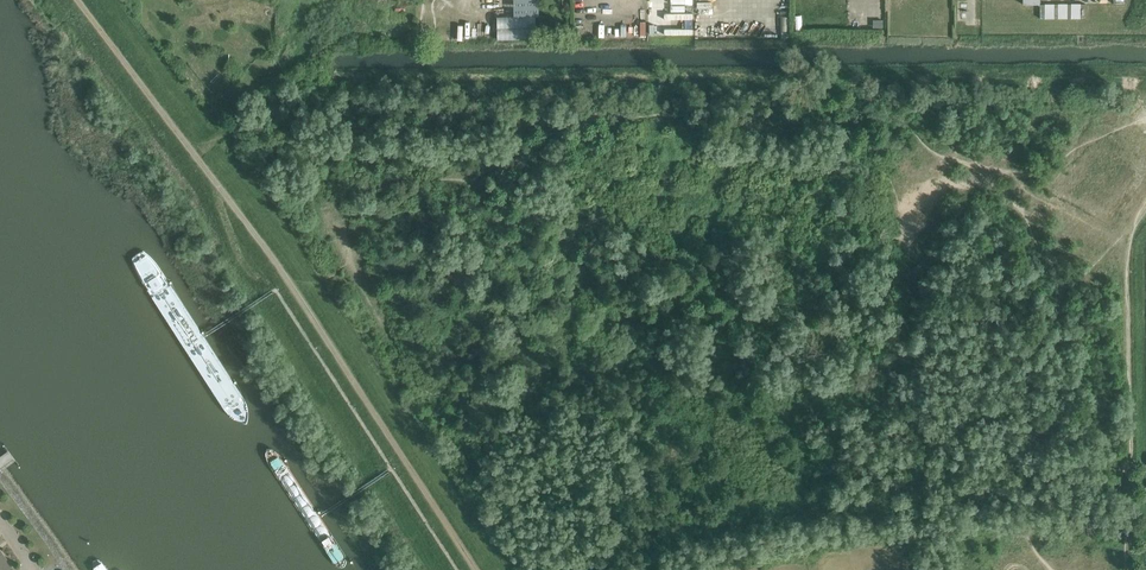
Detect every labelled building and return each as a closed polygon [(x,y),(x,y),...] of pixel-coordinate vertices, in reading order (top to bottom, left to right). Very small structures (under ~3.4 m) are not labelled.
[(12,566),(11,564),(10,564),(0,548),(0,569),(7,569),(12,566)] [(97,561),(87,568),(88,569),(103,569),(97,561)]
